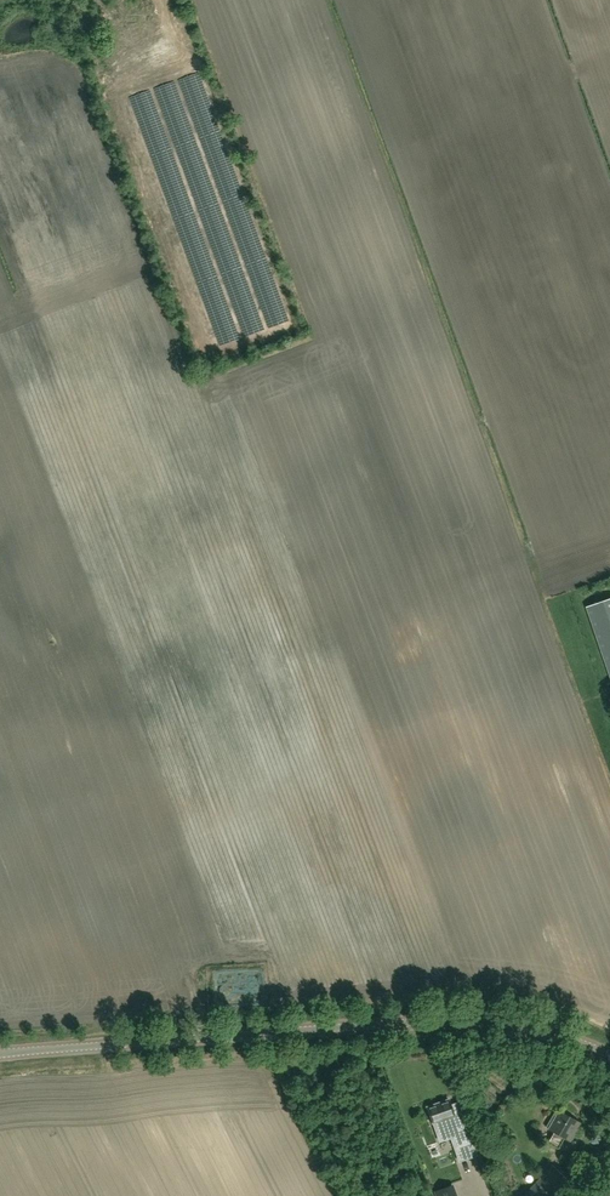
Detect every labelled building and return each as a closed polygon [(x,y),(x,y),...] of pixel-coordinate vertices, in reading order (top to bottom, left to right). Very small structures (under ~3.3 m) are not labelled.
[(587,607),(609,674),(609,599),(587,607)] [(432,1123),(454,1116),(449,1100),(427,1107),(432,1123)] [(570,1141),(578,1128),(573,1125),(576,1121),(556,1109),(546,1127),(554,1132),(548,1142),(558,1148),(564,1138),(570,1141)] [(524,1195),(554,1195),(568,1181),(553,1166),(524,1195)] [(434,1191),(436,1195),(457,1195),(453,1184),(434,1191)]
